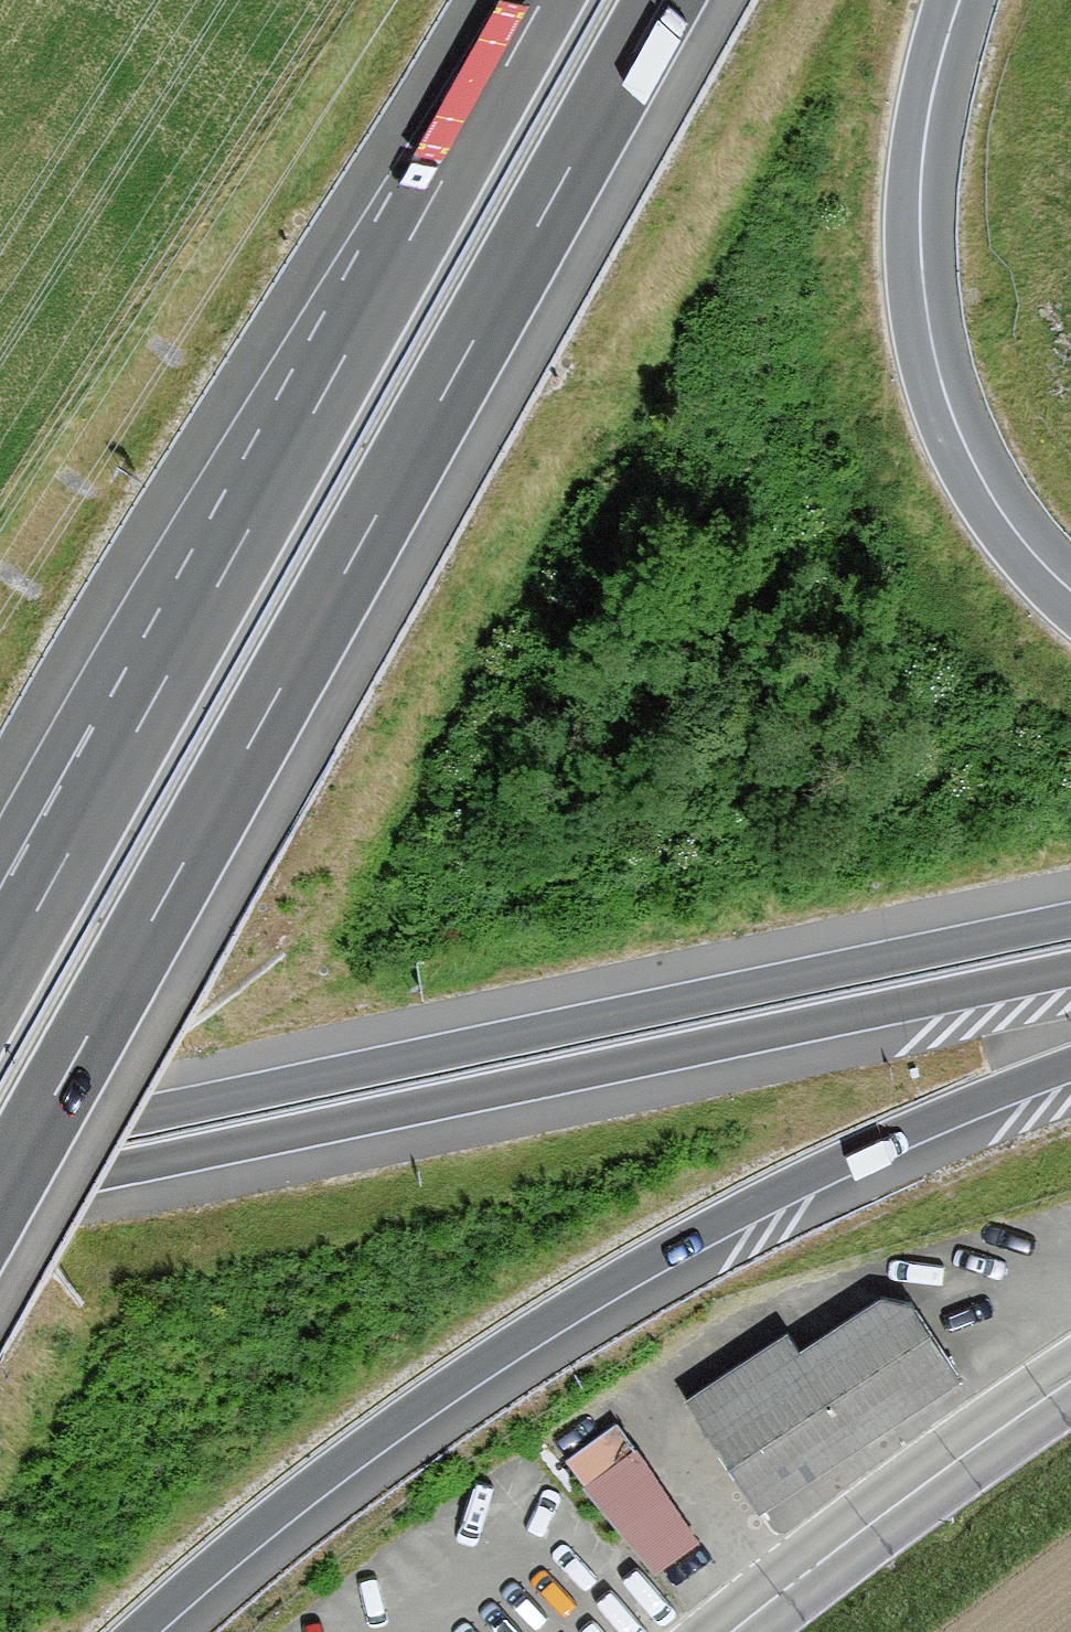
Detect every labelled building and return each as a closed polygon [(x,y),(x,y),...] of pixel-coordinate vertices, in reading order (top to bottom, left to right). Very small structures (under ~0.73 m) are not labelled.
[(686,1399),(758,1510),(959,1376),(911,1303),(881,1297),(800,1350),(788,1332),(686,1399)] [(703,1538),(615,1423),(566,1460),(654,1575),(703,1538)]
